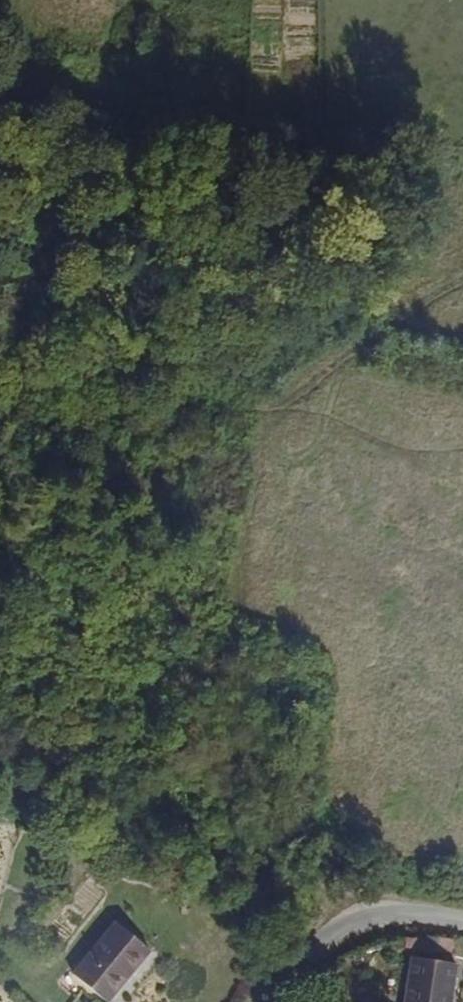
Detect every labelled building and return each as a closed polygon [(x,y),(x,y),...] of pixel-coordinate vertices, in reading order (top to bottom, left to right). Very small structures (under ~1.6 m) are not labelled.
[(119,978),(143,948),(108,920),(64,974),(97,1001),(117,976),(119,978)] [(406,936),(405,953),(429,955),(430,938),(406,936)] [(458,972),(410,965),(405,1001),(453,1001),(458,972)]
